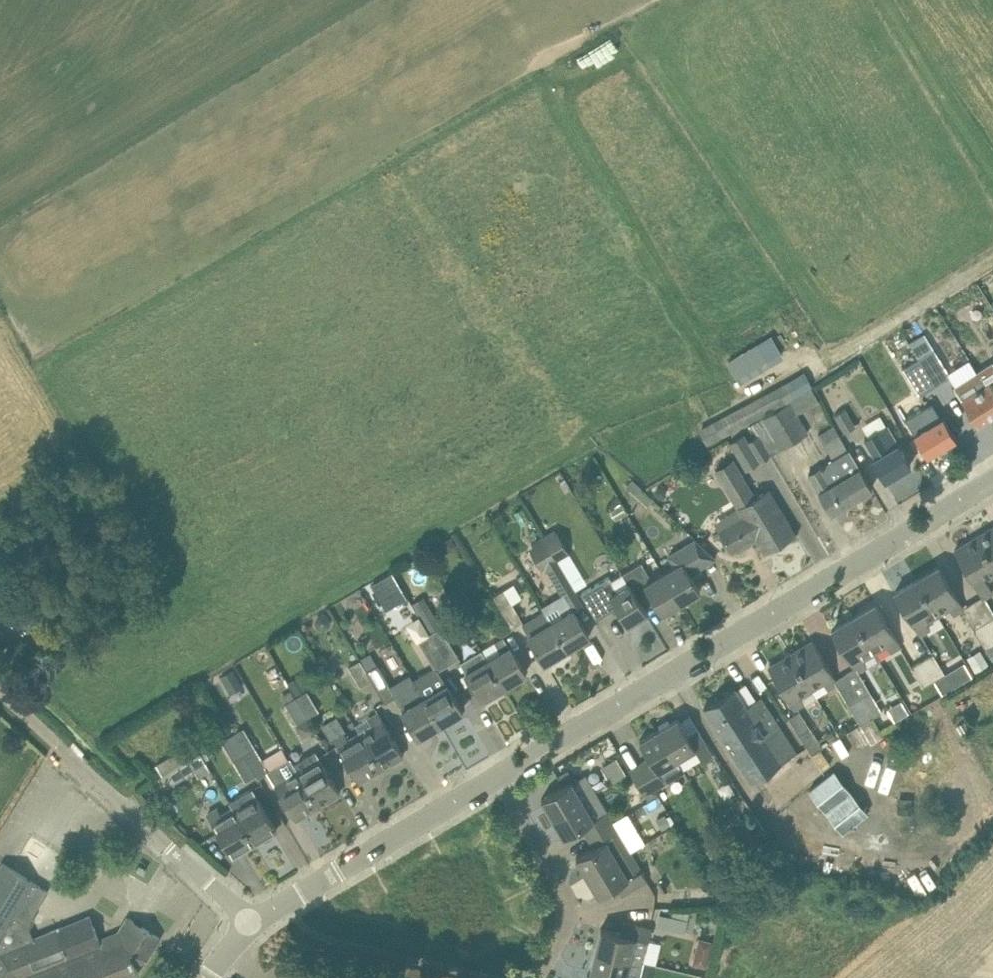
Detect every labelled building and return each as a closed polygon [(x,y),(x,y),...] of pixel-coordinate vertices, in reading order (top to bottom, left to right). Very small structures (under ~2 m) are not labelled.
[(615,37),(590,49),(596,63),(621,51),(615,37)] [(732,361),(742,378),(783,353),(773,336),(732,361)] [(935,348),(930,340),(914,350),(919,356),(935,348)] [(951,375),(935,348),(919,356),(935,385),(951,375)] [(935,385),(919,356),(904,366),(921,393),(935,385)] [(962,398),(978,424),(992,414),(992,395),(986,383),(962,398)] [(819,399),(812,387),(763,417),(752,423),(759,434),(771,455),(809,432),(797,412),(819,399)] [(934,404),(929,407),(921,393),(899,406),(927,454),(956,437),(944,415),(942,417),(934,404)] [(845,431),(855,425),(846,408),(835,415),(845,431)] [(876,456),(873,458),(885,479),(911,464),(899,443),(887,424),(886,425),(869,435),(865,437),(876,456)] [(873,487),(850,448),(848,449),(834,426),(819,434),(833,458),(809,472),(820,490),(819,491),(832,511),(873,487)] [(734,449),(749,440),(744,433),(729,442),(734,449)] [(758,435),(749,440),(761,460),(771,455),(759,434),(758,435)] [(716,469),(744,515),(720,529),(732,550),(756,536),(765,551),(796,532),(769,488),(756,496),(733,458),(716,469)] [(643,487),(633,478),(626,485),(637,494),(643,487)] [(616,519),(628,513),(623,503),(611,509),(616,519)] [(977,536),(992,562),(992,526),(977,536)] [(544,534),(551,546),(558,558),(570,552),(555,528),(544,534)] [(575,588),(558,559),(558,558),(551,546),(544,534),(532,541),(534,545),(529,548),(541,568),(547,565),(564,595),(575,588)] [(960,558),(980,591),(990,585),(987,580),(992,577),(992,562),(977,536),(955,549),(960,558)] [(675,564),(664,571),(682,601),(701,590),(690,572),(702,565),(688,542),(669,554),(675,564)] [(642,561),(623,572),(629,583),(629,582),(647,612),(648,612),(642,601),(652,595),(663,612),(682,601),(664,571),(652,578),(642,561)] [(942,619),(964,606),(940,565),(917,578),(939,616),(940,615),(942,619)] [(610,575),(582,592),(598,618),(618,606),(628,623),(647,612),(629,582),(629,583),(623,572),(612,579),(610,575)] [(381,596),(399,590),(394,575),(376,581),(381,596)] [(930,627),(927,623),(939,616),(917,578),(895,591),(920,633),(930,627)] [(504,588),(495,594),(493,595),(512,626),(523,619),(504,588)] [(512,626),(493,595),(482,601),(501,632),(512,626)] [(565,613),(552,621),(568,648),(590,634),(574,608),(573,608),(567,598),(558,603),(565,613)] [(877,602),(854,615),(876,652),(888,644),(891,650),(901,644),(877,602)] [(530,634),(545,661),(568,648),(552,621),(546,610),(524,623),(530,634)] [(331,622),(329,616),(323,613),(318,615),(315,620),(317,626),(322,628),(328,627),(331,622)] [(419,639),(430,632),(419,614),(408,620),(419,639)] [(832,629),(837,637),(857,670),(867,664),(864,659),(876,652),(854,615),(832,629)] [(985,621),(974,627),(992,659),(992,634),(985,621)] [(441,625),(430,632),(448,663),(460,657),(441,625)] [(448,663),(430,632),(419,639),(437,670),(448,663)] [(527,672),(521,663),(511,645),(510,646),(504,635),(495,640),(501,651),(488,658),(504,685),(527,672)] [(810,684),(813,690),(816,695),(838,681),(814,640),(791,653),(810,684)] [(467,671),(466,672),(482,698),(504,685),(488,658),(482,648),(469,656),(461,661),(467,671)] [(976,671),(989,663),(980,648),(967,656),(976,671)] [(933,652),(922,659),(934,679),(945,672),(933,652)] [(769,666),(794,708),(804,702),(801,697),(813,690),(810,684),(791,653),(769,666)] [(361,685),(372,678),(367,670),(360,658),(349,665),(361,685)] [(934,679),(922,659),(912,665),(923,685),(934,679)] [(367,670),(372,678),(385,701),(396,694),(378,663),(367,670)] [(244,686),(234,667),(221,674),(231,693),(244,686)] [(438,688),(425,696),(441,722),(463,709),(447,683),(446,683),(440,673),(432,678),(438,688)] [(290,685),(296,696),(307,689),(300,678),(290,685)] [(722,734),(767,705),(761,696),(747,705),(735,686),(704,706),(722,734)] [(281,693),(285,700),(294,694),(290,687),(281,693)] [(307,689),(296,696),(308,716),(319,709),(307,689)] [(860,697),(872,717),(882,710),(871,690),(860,697)] [(425,696),(412,703),(406,693),(397,698),(403,709),(418,736),(441,722),(425,696)] [(296,696),(295,696),(294,694),(285,700),(286,701),(285,702),(297,722),(308,716),(296,696)] [(861,723),(872,717),(860,697),(849,703),(861,723)] [(752,780),(797,752),(767,705),(722,734),(752,780)] [(789,716),(800,733),(812,753),(823,746),(800,709),(789,716)] [(360,730),(381,767),(404,753),(379,712),(369,718),(372,723),(360,730)] [(659,728),(684,769),(702,757),(703,759),(714,753),(699,728),(689,734),(679,716),(659,728)] [(315,729),(308,717),(296,724),(303,736),(315,729)] [(266,763),(256,746),(244,726),(233,733),(245,753),(255,770),(266,763)] [(630,769),(645,794),(684,770),(684,769),(659,728),(640,739),(651,756),(630,769)] [(359,780),(381,767),(360,730),(348,738),(345,732),(334,738),(359,780)] [(254,770),(255,770),(245,753),(233,733),(222,739),(234,759),(244,753),(254,770)] [(163,774),(189,759),(182,748),(156,763),(163,774)] [(340,791),(316,749),(305,755),(308,760),(296,767),(318,804),(340,791)] [(268,770),(296,817),(318,804),(296,767),(290,757),(268,770)] [(603,764),(612,780),(625,773),(616,757),(603,764)] [(166,787),(186,776),(196,770),(190,760),(189,760),(189,759),(163,774),(159,776),(166,787)] [(560,774),(565,783),(572,779),(574,778),(569,768),(560,774)] [(868,813),(846,786),(833,770),(809,789),(843,832),(868,813)] [(542,797),(553,816),(583,799),(572,779),(565,783),(542,797)] [(233,805),(255,842),(277,828),(253,787),(242,793),(245,798),(233,805)] [(912,813),(913,798),(899,796),(898,812),(912,813)] [(583,799),(553,816),(565,835),(582,825),(588,835),(613,820),(607,810),(594,817),(583,799)] [(232,855),(255,842),(233,805),(221,812),(218,807),(208,813),(232,855)] [(615,819),(633,848),(647,840),(629,811),(615,819)] [(671,824),(665,813),(656,818),(662,829),(671,824)] [(613,820),(588,835),(594,845),(577,856),(588,875),(630,850),(613,820)] [(743,841),(759,847),(765,829),(749,823),(743,841)] [(630,850),(588,875),(599,894),(616,884),(623,894),(648,879),(630,850)] [(29,924),(28,923),(49,890),(3,861),(0,866),(0,977),(125,977),(139,972),(135,962),(147,957),(160,936),(129,916),(119,931),(100,939),(90,915),(34,937),(29,924)] [(659,913),(658,926),(688,927),(688,914),(659,913)] [(601,927),(596,948),(644,960),(652,927),(624,920),(621,931),(601,927)] [(701,951),(711,953),(716,935),(706,932),(701,951)] [(596,948),(591,970),(610,975),(610,977),(640,977),(644,960),(596,948)] [(707,966),(710,953),(696,950),(693,963),(707,966)]
